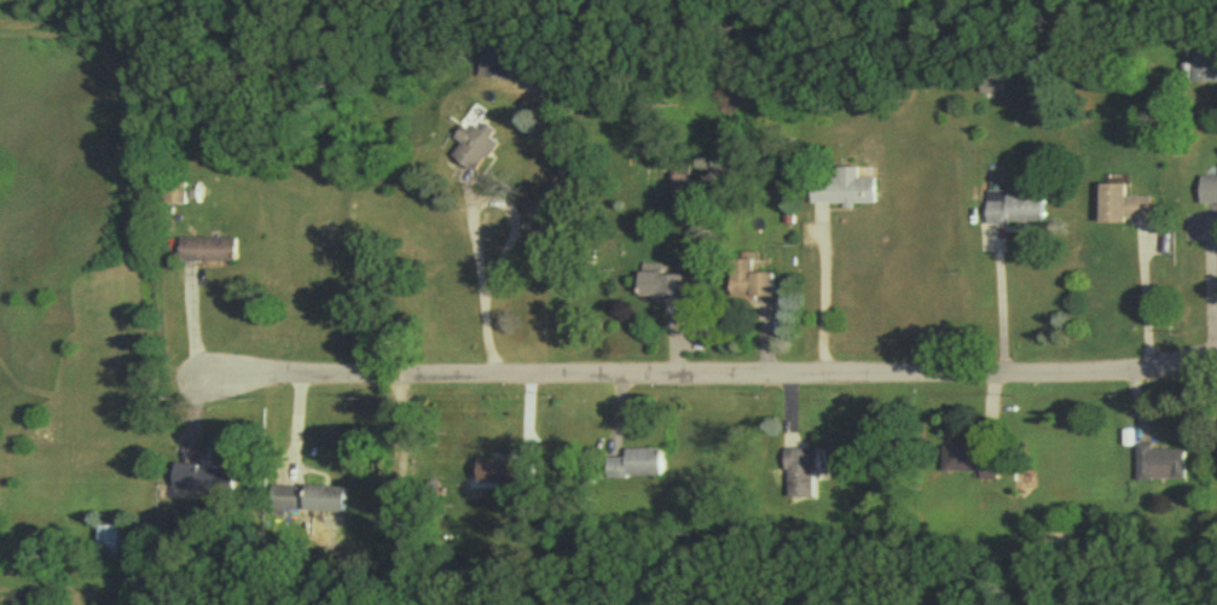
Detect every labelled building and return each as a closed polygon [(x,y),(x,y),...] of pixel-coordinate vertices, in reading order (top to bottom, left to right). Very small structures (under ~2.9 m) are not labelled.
[(1193,51),(1193,87),(1216,87),(1216,51),(1193,51)] [(496,148),(488,142),(493,136),(483,127),(478,134),(466,125),(453,142),(460,147),(450,161),(473,179),(496,148)] [(688,197),(687,173),(672,173),(673,198),(688,197)] [(810,209),(875,209),(874,184),(857,184),(857,173),(836,173),(836,184),(810,184),(810,209)] [(1201,182),(1201,211),(1216,211),(1216,182),(1201,182)] [(186,188),(165,188),(165,209),(186,209),(186,188)] [(1125,189),(1099,189),(1099,226),(1150,226),(1150,202),(1125,202),(1125,189)] [(987,199),(987,228),(1043,228),(1043,199),(987,199)] [(180,244),(180,267),(234,267),(234,244),(180,244)] [(752,266),(730,266),(730,303),(773,303),(773,279),(752,279),(752,266)] [(641,305),(682,305),(682,280),(663,280),(663,269),(641,269),(641,305)] [(943,447),(943,475),(996,475),(996,447),(943,447)] [(629,452),(629,461),(611,461),(611,482),(665,482),(665,453),(629,452)] [(819,452),(788,452),(788,503),(819,503),(819,452)] [(1137,485),(1184,485),(1184,452),(1137,452),(1137,485)] [(515,487),(515,463),(477,463),(477,487),(515,487)] [(232,472),(174,470),(173,496),(231,498),(232,472)] [(270,490),(270,513),(301,514),(342,516),(343,491),(303,490),(303,491),(270,490)] [(118,567),(118,530),(96,530),(96,567),(118,567)]
